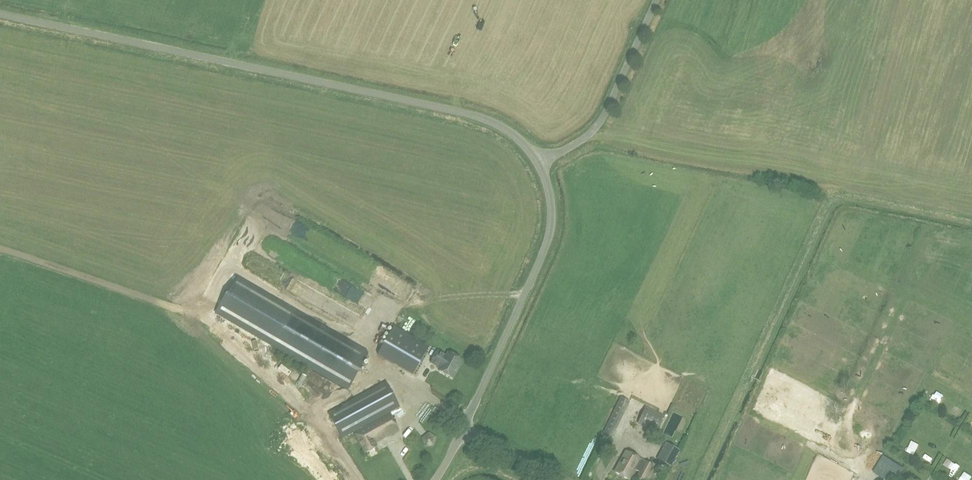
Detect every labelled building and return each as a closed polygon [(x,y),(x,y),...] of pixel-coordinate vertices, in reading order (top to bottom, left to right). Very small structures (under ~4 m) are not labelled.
[(217,313),(349,389),(370,353),(238,276),(217,313)] [(413,374),(430,346),(394,326),(378,354),(413,374)] [(447,356),(438,351),(432,363),(441,368),(439,370),(452,378),(462,360),(449,353),(447,356)] [(401,407),(386,383),(346,402),(343,395),(326,404),(345,440),(356,434),(365,452),(376,446),(374,442),(399,430),(390,413),(401,407)] [(612,437),(630,402),(621,398),(604,433),(612,437)] [(963,417),(967,407),(954,402),(950,411),(963,417)] [(655,433),(664,416),(646,407),(637,424),(655,433)] [(435,447),(440,436),(429,432),(424,443),(435,447)] [(961,441),(970,447),(971,444),(971,436),(967,433),(961,441)] [(671,466),(679,450),(666,443),(657,459),(671,466)] [(915,456),(919,449),(913,444),(908,451),(915,456)] [(626,451),(615,471),(630,479),(635,469),(639,472),(636,477),(642,479),(645,479),(652,465),(626,451)] [(941,454),(936,466),(941,468),(946,456),(941,454)] [(873,473),(884,479),(898,479),(904,469),(883,456),(873,473)]
